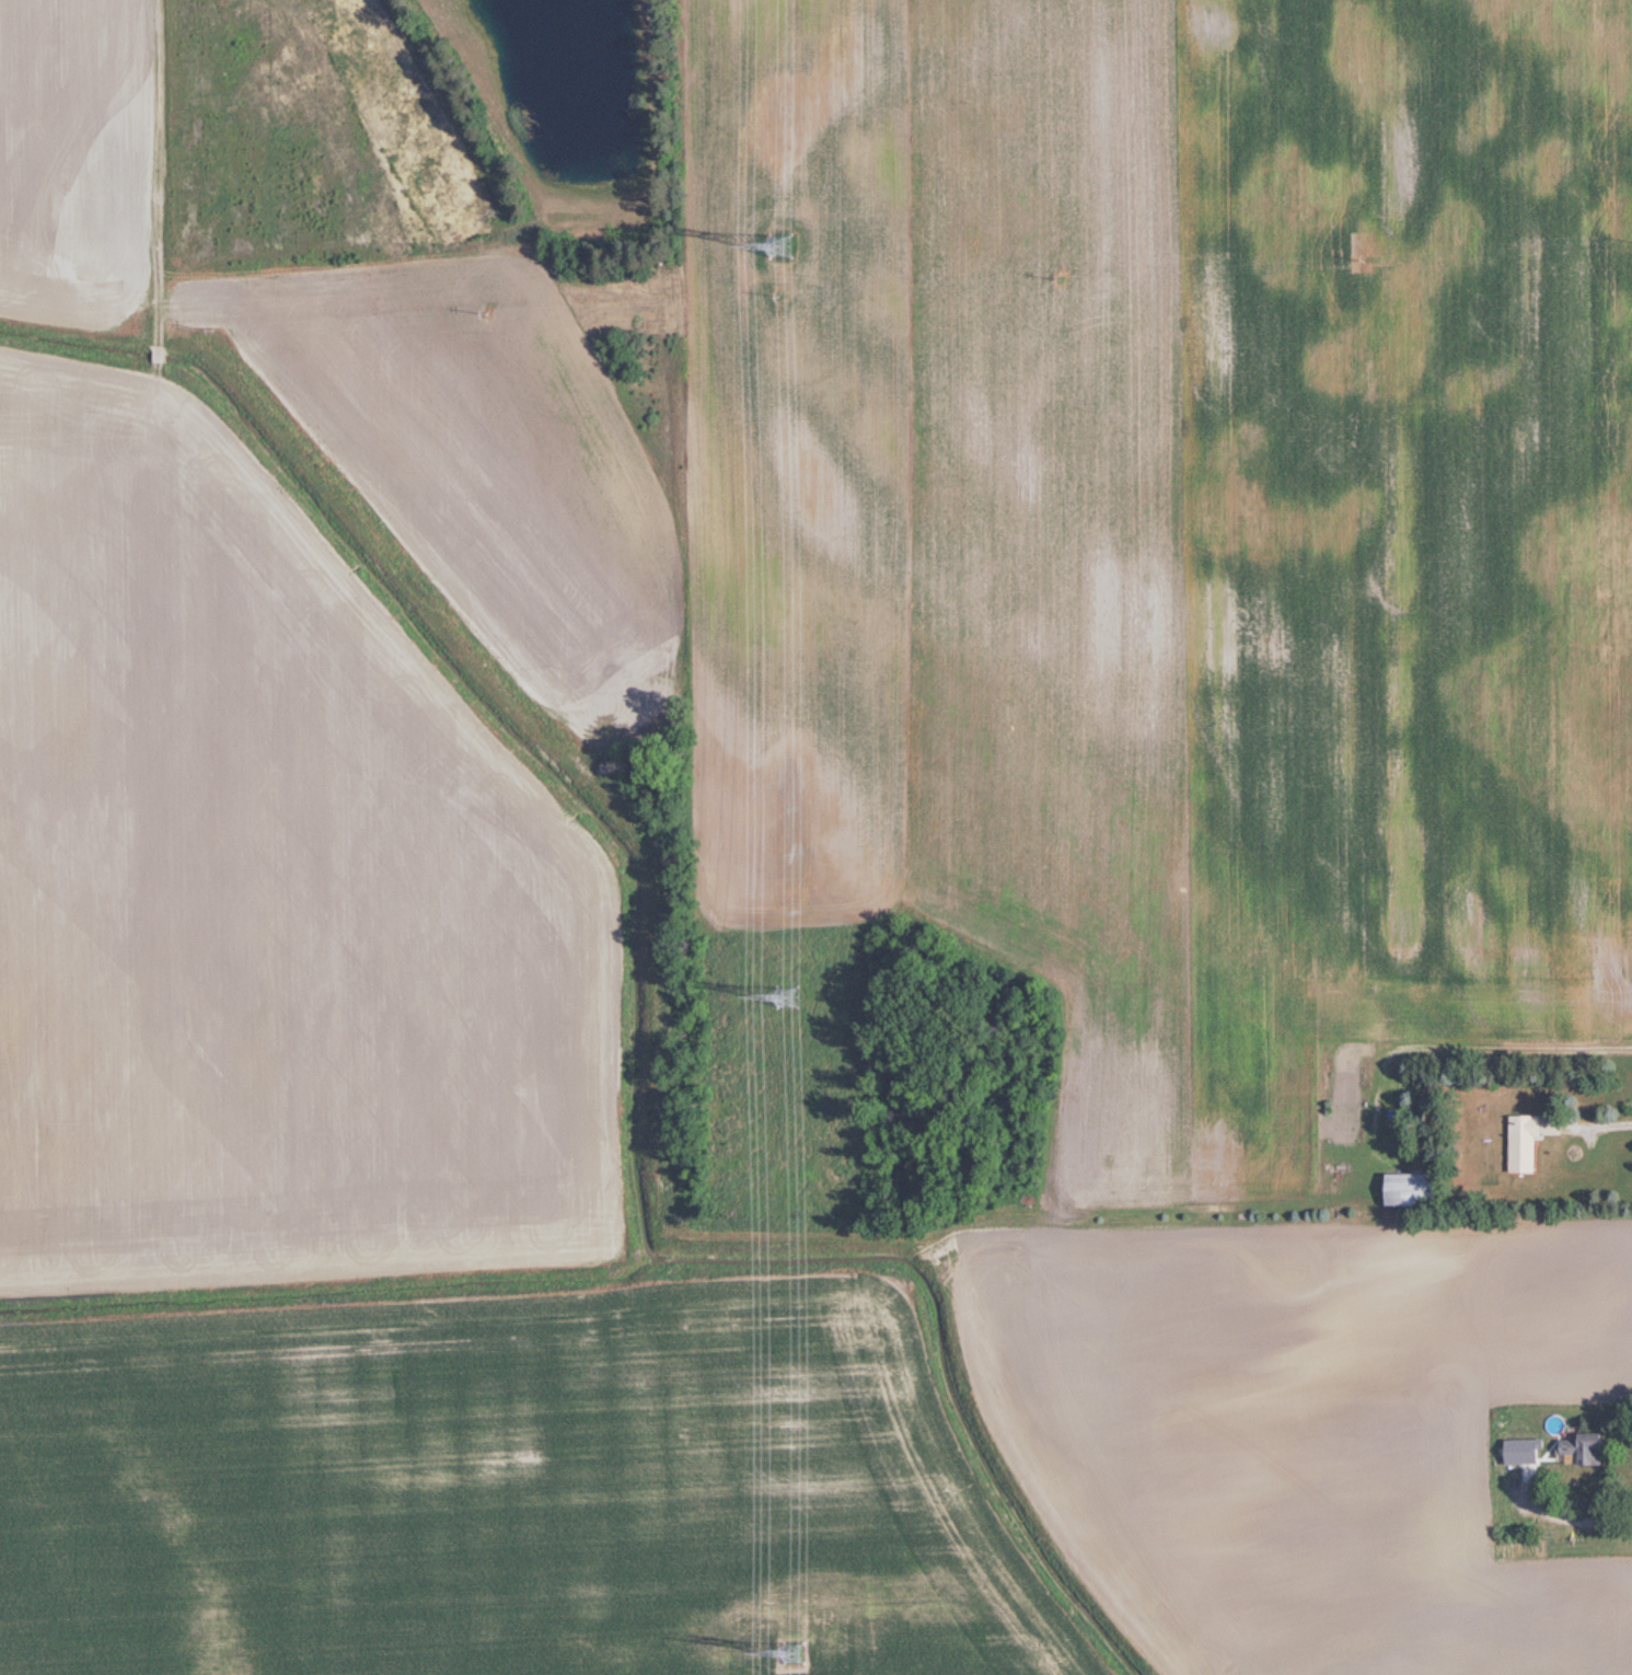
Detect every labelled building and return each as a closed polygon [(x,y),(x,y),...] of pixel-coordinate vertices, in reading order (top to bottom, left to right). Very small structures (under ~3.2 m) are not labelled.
[(1516,1172),(1545,1172),(1545,1115),(1516,1115),(1516,1172)] [(1393,1173),(1392,1205),(1447,1205),(1447,1173),(1393,1173)] [(1584,1430),(1584,1423),(1565,1422),(1563,1453),(1586,1454),(1585,1463),(1611,1465),(1613,1431),(1584,1430)] [(1541,1454),(1540,1437),(1519,1438),(1519,1455),(1541,1454)]
